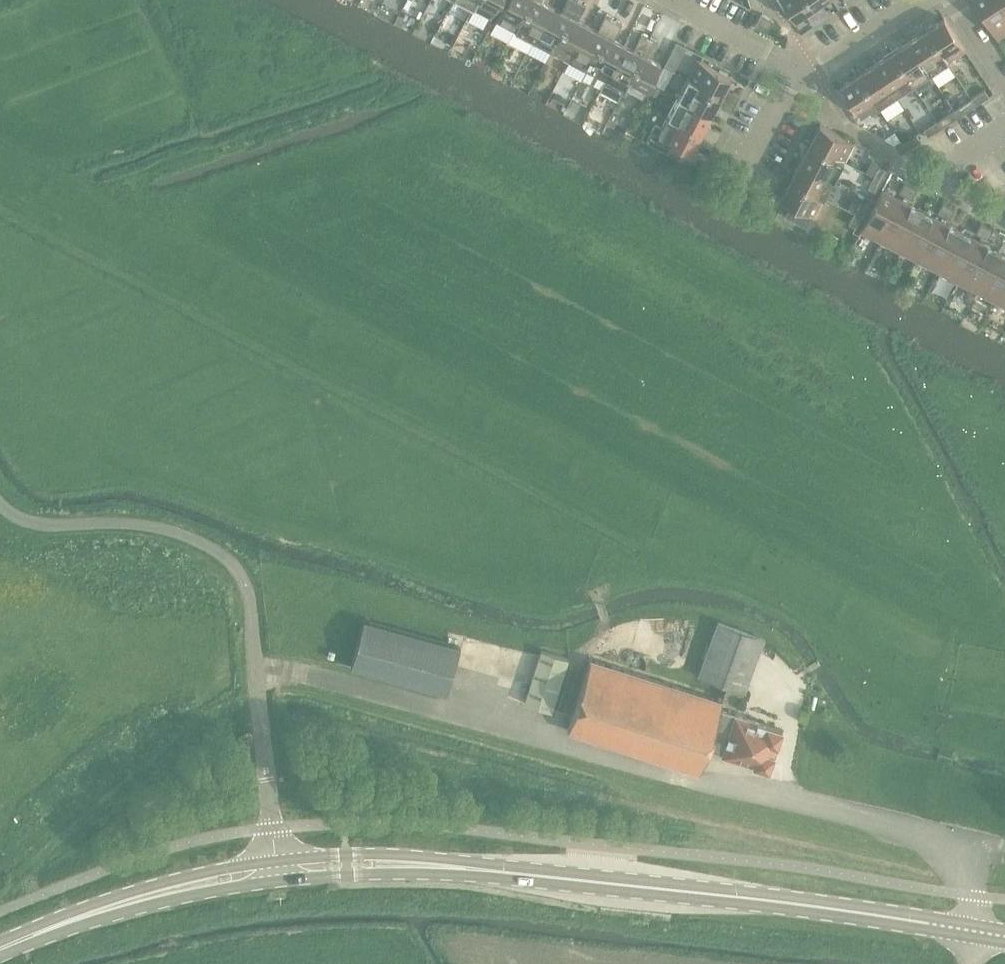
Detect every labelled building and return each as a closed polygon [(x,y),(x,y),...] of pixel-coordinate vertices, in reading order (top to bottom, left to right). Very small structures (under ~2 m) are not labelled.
[(473,7),(492,17),(501,0),(477,0),(473,7)] [(516,30),(532,0),(508,0),(497,20),(516,30)] [(516,30),(534,39),(552,6),(542,1),(543,0),(532,0),(516,30)] [(534,39),(553,49),(578,1),(576,0),(567,0),(562,11),(552,6),(534,39)] [(808,0),(782,0),(795,19),(805,12),(814,26),(822,21),(808,0)] [(822,21),(830,16),(821,2),(824,0),(808,0),(822,21)] [(1000,0),(972,0),(997,38),(1004,32),(1004,8),(1000,0)] [(578,1),(553,49),(571,58),(588,25),(578,20),(586,5),(578,1)] [(763,14),(755,26),(767,33),(774,20),(763,14)] [(588,25),(571,58),(589,68),(614,20),(605,15),(597,30),(588,25)] [(944,18),(926,30),(947,61),(965,49),(944,18)] [(614,20),(589,68),(607,77),(624,44),(614,39),(622,24),(614,20)] [(926,30),(909,41),(930,73),(947,61),(926,30)] [(619,100),(625,87),(650,39),(641,34),(634,49),(624,44),(607,77),(600,90),(619,100)] [(625,87),(644,97),(661,64),(651,58),(658,43),(650,39),(625,87)] [(909,41),(892,52),(913,84),(930,73),(909,41)] [(892,52),(875,63),(896,95),(913,84),(892,52)] [(668,57),(663,66),(674,71),(678,62),(668,57)] [(698,59),(688,78),(736,104),(740,95),(725,87),(731,77),(698,59)] [(875,63),(858,75),(879,106),(896,95),(875,63)] [(659,75),(654,84),(661,88),(664,89),(668,80),(659,75)] [(879,106),(858,75),(840,86),(860,118),(879,106)] [(688,78),(678,96),(711,114),(716,104),(731,112),(736,104),(688,78)] [(654,84),(650,92),(657,96),(661,88),(654,84)] [(985,89),(971,98),(976,105),(989,96),(985,89)] [(678,96),(669,114),(717,140),(721,131),(706,123),(711,114),(678,96)] [(976,105),(971,98),(957,107),(962,114),(976,105)] [(951,112),(937,121),(941,127),(955,118),(951,112)] [(717,140),(669,114),(659,133),(653,129),(647,140),(668,152),(673,141),(692,151),(697,140),(712,148),(717,140)] [(941,127),(937,121),(923,130),(928,136),(941,127)] [(820,124),(810,143),(843,161),(854,142),(820,124)] [(916,134),(903,143),(907,150),(921,141),(916,134)] [(907,150),(903,143),(901,140),(894,144),(901,154),(907,150)] [(810,143),(801,161),(834,179),(843,161),(810,143)] [(801,161),(791,179),(824,197),(834,179),(801,161)] [(879,166),(874,177),(881,181),(886,170),(879,166)] [(881,181),(874,177),(868,187),(875,191),(881,181)] [(824,197),(791,179),(781,198),(792,204),(787,215),(808,226),(813,215),(814,216),(824,197)] [(900,193),(906,196),(911,186),(905,183),(900,193)] [(911,186),(906,196),(912,199),(917,189),(911,186)] [(861,231),(881,242),(903,201),(883,191),(861,231)] [(903,201),(881,242),(901,252),(922,211),(903,201)] [(860,203),(855,213),(862,217),(867,206),(860,203)] [(938,213),(944,216),(949,206),(943,203),(938,213)] [(949,206),(944,216),(950,219),(955,209),(949,206)] [(922,211),(901,252),(920,262),(941,221),(922,211)] [(862,217),(855,213),(849,223),(856,227),(862,217)] [(941,221),(920,262),(939,272),(960,231),(941,221)] [(976,233),(982,236),(987,226),(981,223),(976,233)] [(987,226),(982,236),(988,239),(993,229),(987,226)] [(960,231),(939,272),(958,282),(979,241),(960,231)] [(979,241),(958,282),(977,292),(998,251),(979,241)] [(977,292),(996,302),(1004,286),(1004,255),(998,251),(977,292)] [(996,302),(1004,306),(1004,286),(996,302)] [(448,694),(449,690),(461,647),(365,620),(352,667),(448,694)] [(745,692),(765,639),(719,623),(699,676),(728,686),(745,692)] [(542,650),(525,703),(552,711),(569,659),(542,650)] [(723,755),(769,770),(782,729),(721,710),(725,697),(719,695),(718,700),(591,660),(568,730),(700,772),(708,748),(723,753),(723,755)]
